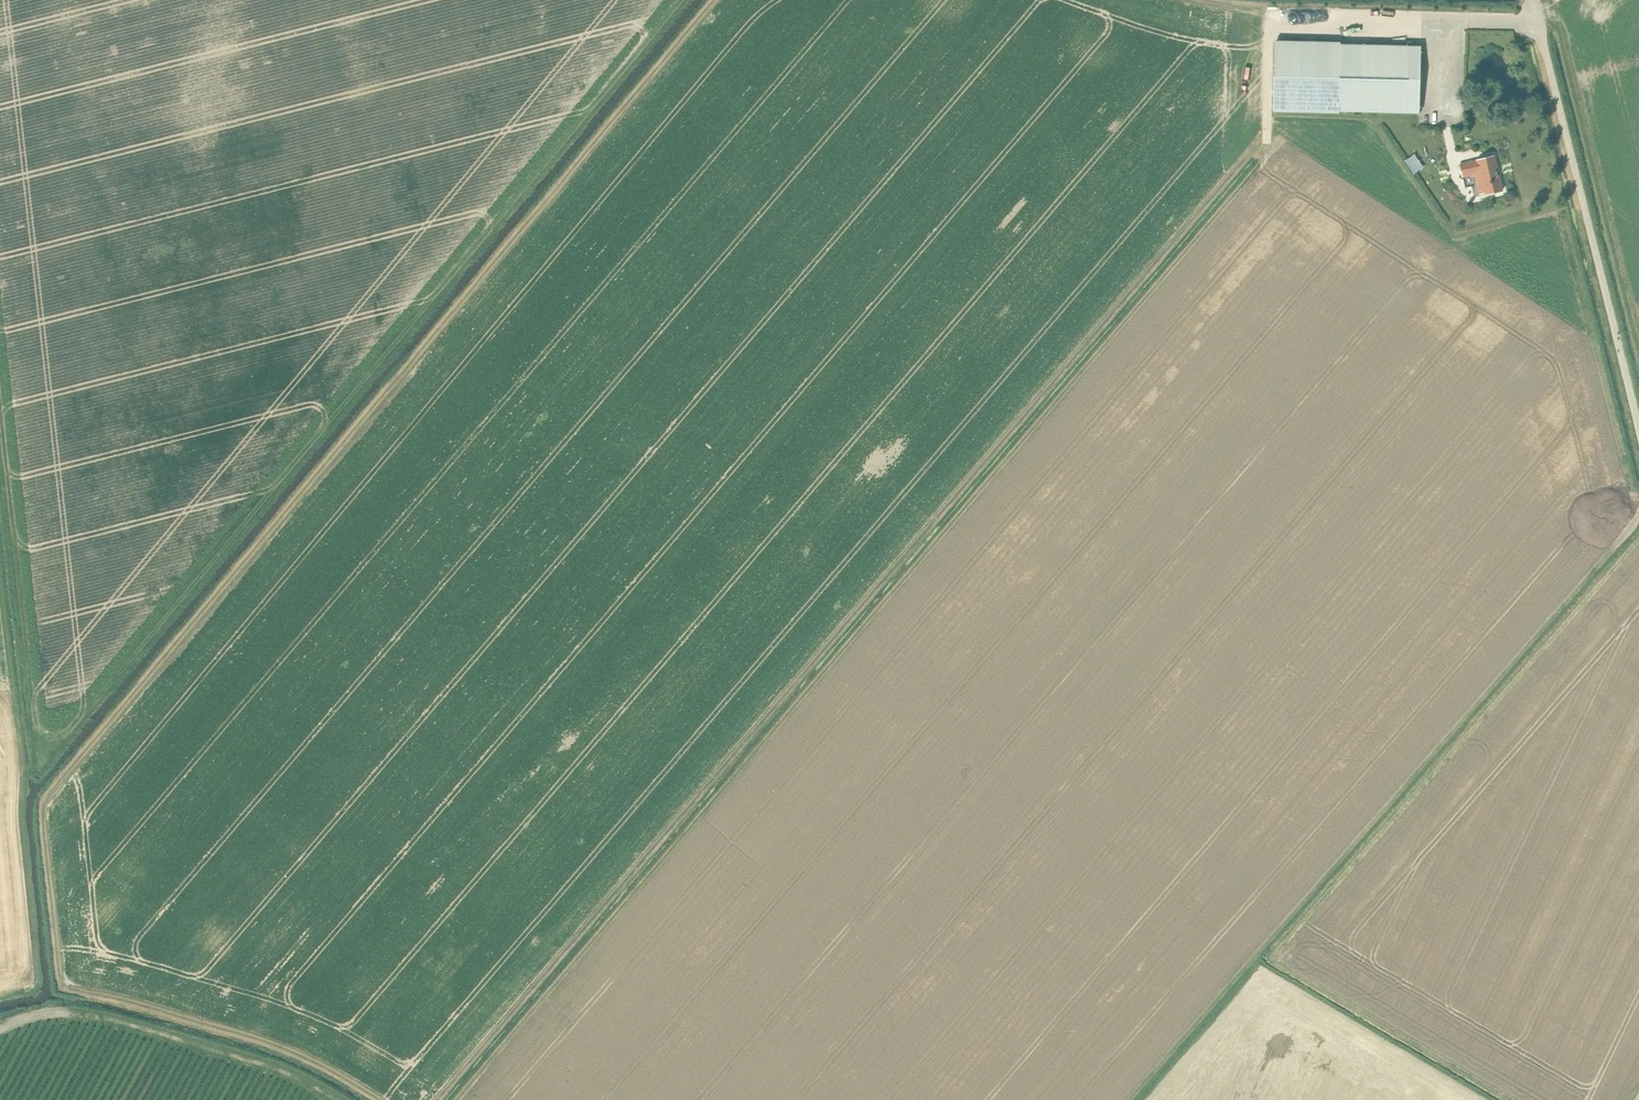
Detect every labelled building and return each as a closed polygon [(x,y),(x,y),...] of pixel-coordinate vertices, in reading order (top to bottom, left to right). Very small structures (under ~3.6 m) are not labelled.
[(1288,9),(1288,3),(1273,2),(1273,14),(1299,15),(1299,9),(1288,9)] [(1275,108),(1275,109),(1369,112),(1419,113),(1421,46),(1277,42),(1275,108)] [(1483,184),(1486,195),(1502,191),(1493,156),(1477,160),(1477,161),(1460,166),(1462,177),(1474,174),(1477,185),(1483,184)]
